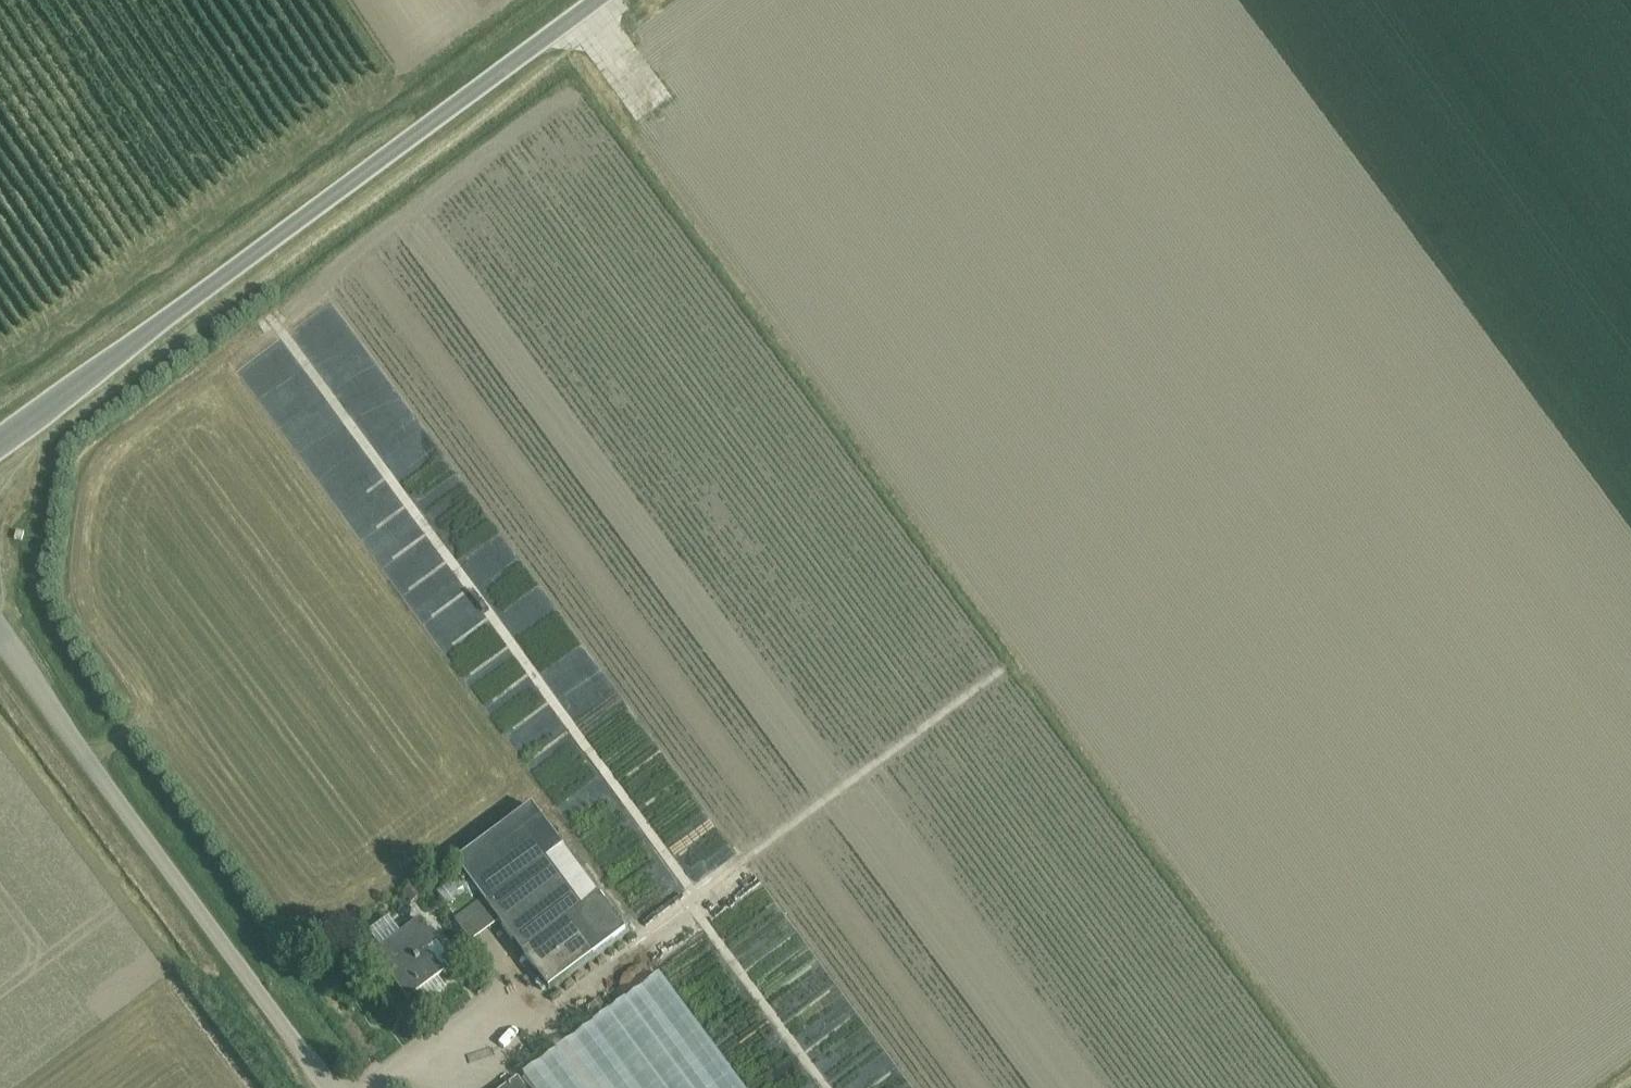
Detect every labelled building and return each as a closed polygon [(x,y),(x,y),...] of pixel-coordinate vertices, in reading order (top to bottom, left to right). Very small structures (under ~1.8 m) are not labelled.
[(482,900),(453,921),(470,944),(499,922),(548,989),(625,932),(532,806),(455,862),(482,900)] [(375,941),(361,952),(383,982),(390,977),(407,999),(444,972),(437,963),(447,957),(418,919),(399,933),(384,912),(364,926),(375,941)] [(659,974),(521,1076),(530,1087),(743,1087),(659,974)] [(517,1078),(503,1087),(525,1087),(517,1078)]
